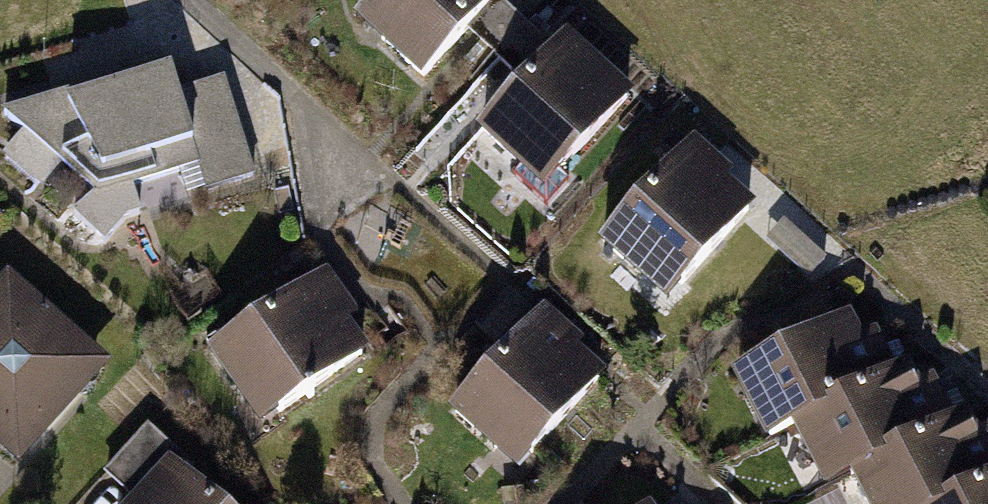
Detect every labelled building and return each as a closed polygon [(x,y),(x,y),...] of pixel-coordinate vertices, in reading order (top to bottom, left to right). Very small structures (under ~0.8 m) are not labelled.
[(363,32),(434,93),(513,0),(390,0),(363,32)] [(645,111),(577,44),(487,136),(556,202),(645,111)] [(93,232),(261,187),(232,79),(181,92),(175,70),(5,115),(24,186),(92,168),(101,204),(86,208),(93,232)] [(772,218),(701,155),(614,252),(685,315),(772,218)] [(335,281),(217,359),(267,434),(385,356),(335,281)] [(14,283),(0,299),(0,448),(27,472),(115,371),(14,283)] [(620,379),(547,313),(456,416),(529,481),(620,379)] [(744,381),(776,447),(809,431),(841,497),(867,485),(877,503),(987,503),(987,415),(963,427),(930,360),(897,377),(869,320),(744,381)] [(169,462),(131,503),(216,503),(169,462)]
